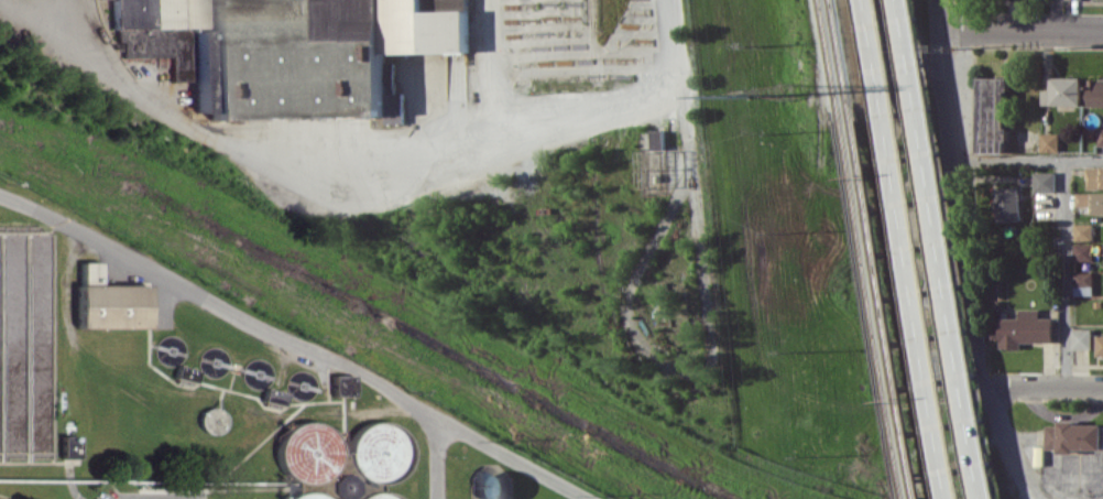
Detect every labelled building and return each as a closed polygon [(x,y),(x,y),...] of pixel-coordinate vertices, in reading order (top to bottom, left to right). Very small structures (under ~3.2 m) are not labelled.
[(120,36),(119,0),(482,0),(482,37),(460,37),(397,39),(398,100),(221,102),(220,96),(207,97),(206,65),(178,65),(178,42),(128,43),(128,36),(120,36)] [(1005,78),(976,77),(975,153),(1004,153),(1005,78)] [(1077,77),(1046,77),(1046,89),(1038,89),(1037,105),(1077,105),(1077,77)] [(1086,79),(1085,106),(1102,106),(1102,79),(1086,79)] [(1038,152),(1056,151),(1055,133),(1037,133),(1038,152)] [(1084,166),(1084,188),(1102,188),(1102,166),(1084,166)] [(1031,172),(1032,192),(1053,192),(1053,172),(1031,172)] [(996,224),(1020,220),(1015,186),(991,189),(996,224)] [(1073,193),(1073,206),(1090,206),(1090,214),(1102,214),(1102,192),(1073,193)] [(1091,223),(1073,224),(1073,240),(1091,240),(1091,223)] [(1091,261),(1091,244),(1073,244),(1073,261),(1091,261)] [(78,261),(99,263),(100,282),(148,283),(149,326),(78,325),(78,261)] [(1091,272),(1072,272),(1073,295),(1092,294),(1091,272)] [(1000,318),(1000,350),(1021,350),(1021,342),(1053,342),(1052,317),(1039,318),(1039,308),(1018,309),(1018,318),(1000,318)] [(1090,329),(1071,329),(1071,349),(1091,349),(1090,329)] [(176,365),(173,378),(194,383),(197,370),(176,365)] [(334,377),(352,377),(352,397),(334,397),(334,377)] [(265,389),(286,394),(283,406),(262,401),(265,389)] [(212,405),(217,405),(221,406),(225,410),(227,413),(228,417),(228,422),(226,426),(222,429),(219,431),(215,432),(210,431),(205,426),(203,423),(203,419),(204,414),(206,410),(209,408),(212,405)] [(303,420),(314,420),(321,423),(334,433),(338,443),(339,451),(337,462),(335,467),(328,475),(320,480),(304,482),(290,477),(282,469),(277,463),(276,448),(279,437),(283,431),(291,424),(303,420)] [(368,423),(378,422),(384,423),(393,426),(400,432),(404,441),(406,446),(405,460),(400,469),(392,476),(386,479),(372,480),(360,475),(351,464),(348,451),(350,441),(353,434),(360,427),(368,423)] [(1059,422),(1059,425),(1047,425),(1046,448),(1060,448),(1060,453),(1076,453),(1076,449),(1102,449),(1102,423),(1059,422)] [(509,495),(505,498),(481,498),(478,495),(476,488),(476,481),(478,476),(480,473),(485,469),(492,467),(499,468),(504,471),(507,475),(510,480),(511,489),(509,495)] [(329,475),(329,498),(352,498),(351,474),(329,475)] [(390,491),(399,498),(355,498),(361,493),(375,489),(390,491)] [(325,496),(328,498),(285,498),(286,498),(296,492),(305,490),(315,491),(325,496)]
